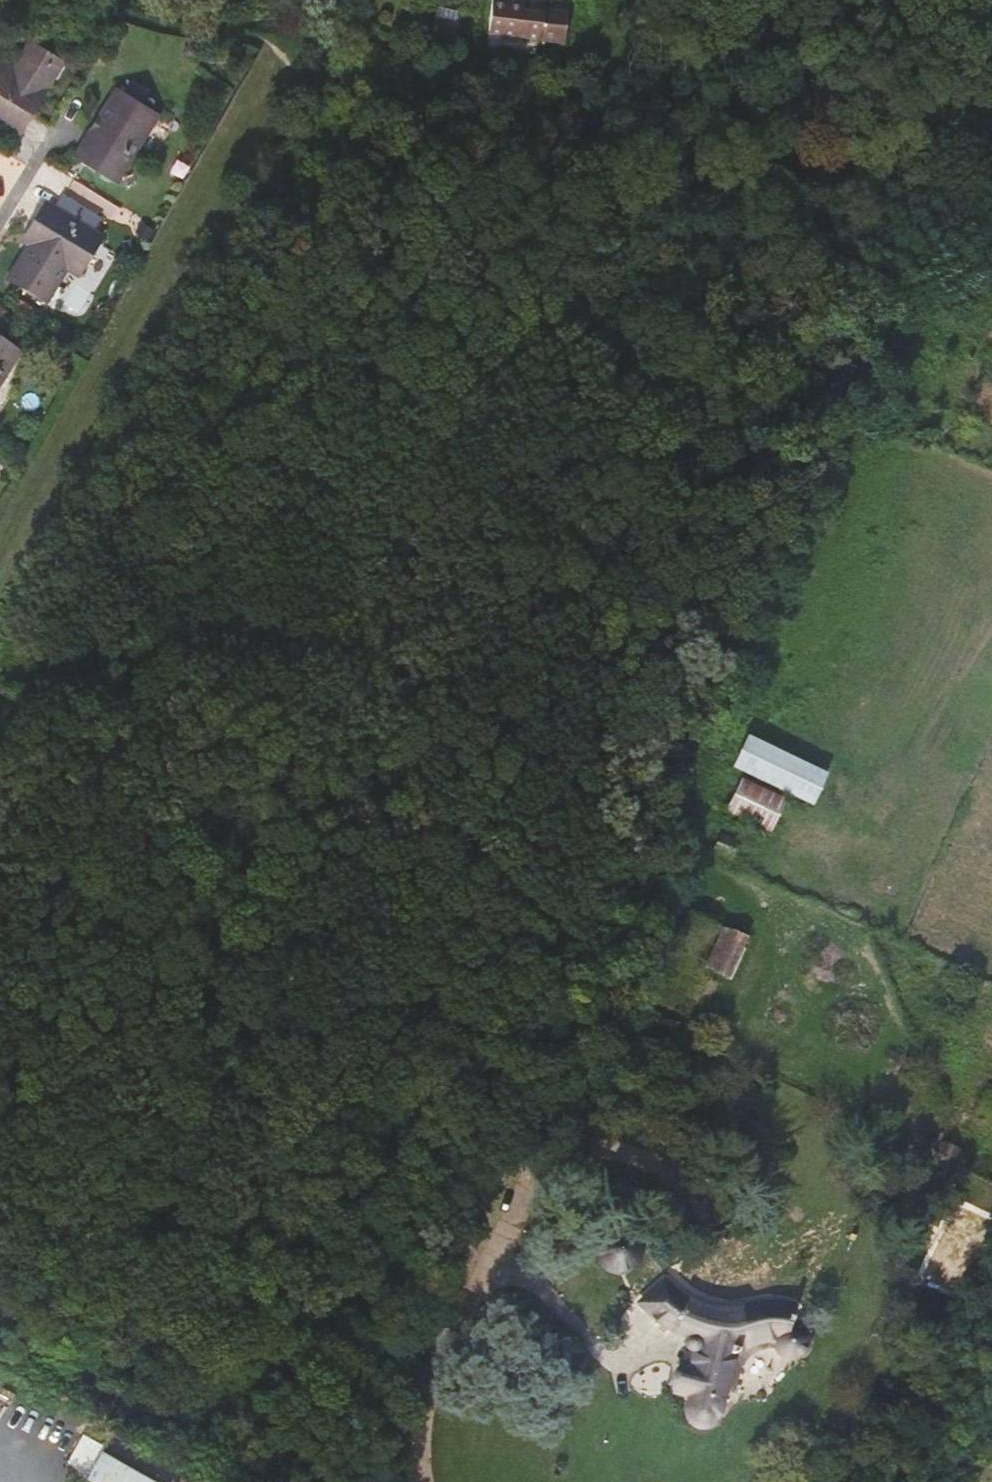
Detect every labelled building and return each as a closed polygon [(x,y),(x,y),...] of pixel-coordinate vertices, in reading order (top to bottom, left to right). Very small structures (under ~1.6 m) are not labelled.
[(359,5),(349,3),(347,13),(356,15),(359,5)] [(521,33),(523,12),(492,8),(487,56),(557,63),(560,36),(542,34),(542,35),(521,33)] [(38,32),(21,58),(0,45),(0,113),(22,126),(68,51),(38,32)] [(156,105),(117,81),(77,145),(116,169),(156,105)] [(104,229),(48,195),(26,231),(33,236),(11,270),(49,293),(70,259),(81,266),(104,229)] [(0,335),(0,369),(15,345),(0,335)] [(734,767),(812,805),(826,775),(749,737),(734,767)] [(726,810),(770,832),(785,800),(741,779),(726,810)] [(683,951),(709,959),(720,921),(695,914),(683,951)] [(706,967),(728,978),(747,939),(724,928),(706,967)] [(935,1156),(953,1164),(959,1150),(942,1143),(935,1156)] [(634,1265),(637,1261),(638,1257),(639,1252),(639,1248),(638,1243),(636,1239),(633,1236),(629,1233),(625,1231),(620,1230),(616,1230),(611,1231),(607,1234),(603,1237),(601,1240),(599,1245),(598,1249),(598,1254),(599,1258),(601,1263),(604,1266),(608,1269),(612,1271),(617,1272),(622,1272),(626,1270),(630,1268),(634,1265)] [(692,1394),(689,1406),(688,1410),(688,1413),(689,1416),(691,1419),(693,1421),(695,1423),(698,1425),(701,1425),(705,1425),(708,1424),(711,1423),(713,1421),(715,1418),(716,1415),(717,1412),(728,1368),(730,1363),(734,1357),(740,1350),(748,1344),(753,1342),(759,1340),(769,1339),(775,1338),(775,1341),(775,1344),(776,1348),(777,1350),(780,1353),(782,1355),(785,1356),(789,1357),(792,1357),(795,1356),(798,1355),(801,1352),(803,1350),(804,1347),(805,1343),(805,1340),(804,1337),(802,1334),(800,1331),(797,1329),(794,1328),(791,1327),(788,1327),(793,1308),(785,1305),(778,1304),(763,1305),(756,1306),(749,1308),(744,1310),(734,1312),(724,1313),(717,1312),(701,1308),(687,1303),(680,1299),(664,1284),(641,1303),(654,1316),(660,1321),(670,1327),(690,1339),(689,1340),(688,1340),(688,1341),(688,1342),(688,1344),(688,1345),(689,1346),(690,1347),(691,1347),(692,1348),(702,1350),(698,1369),(681,1365),(675,1390),(692,1394)] [(88,1481),(153,1481),(101,1453),(104,1447),(83,1435),(67,1463),(89,1475),(86,1481),(88,1481)]
